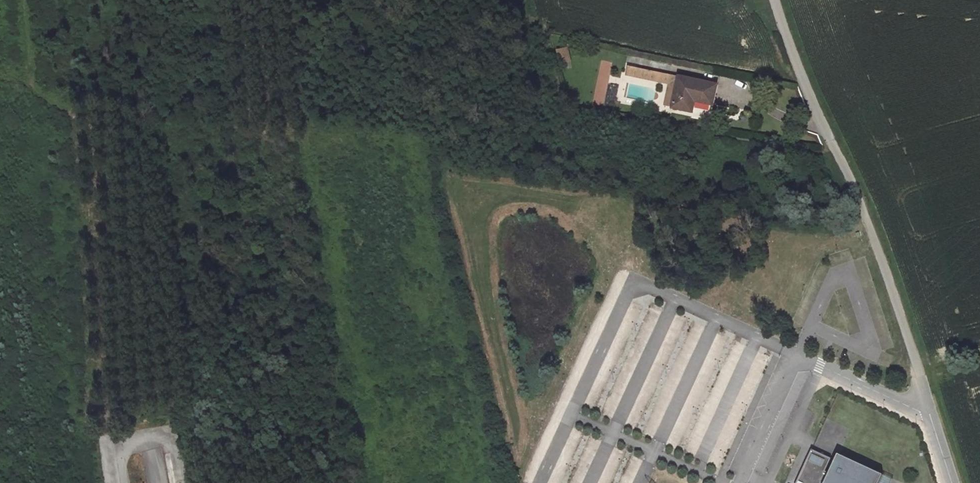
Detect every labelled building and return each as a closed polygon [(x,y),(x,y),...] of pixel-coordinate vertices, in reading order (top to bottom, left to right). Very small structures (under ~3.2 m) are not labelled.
[(578,48),(567,50),(570,62),(581,60),(578,48)] [(604,106),(611,61),(600,59),(595,94),(587,92),(585,104),(604,106)] [(682,78),(670,75),(631,66),(629,75),(671,85),(665,111),(673,113),(682,78)] [(720,87),(682,78),(673,113),(693,117),(696,104),(714,108),(720,87)] [(759,351),(752,363),(761,368),(768,356),(759,351)] [(827,473),(822,471),(828,458),(810,450),(794,482),(823,482),(827,473)] [(823,482),(874,482),(878,473),(836,454),(827,473),(823,482)]
